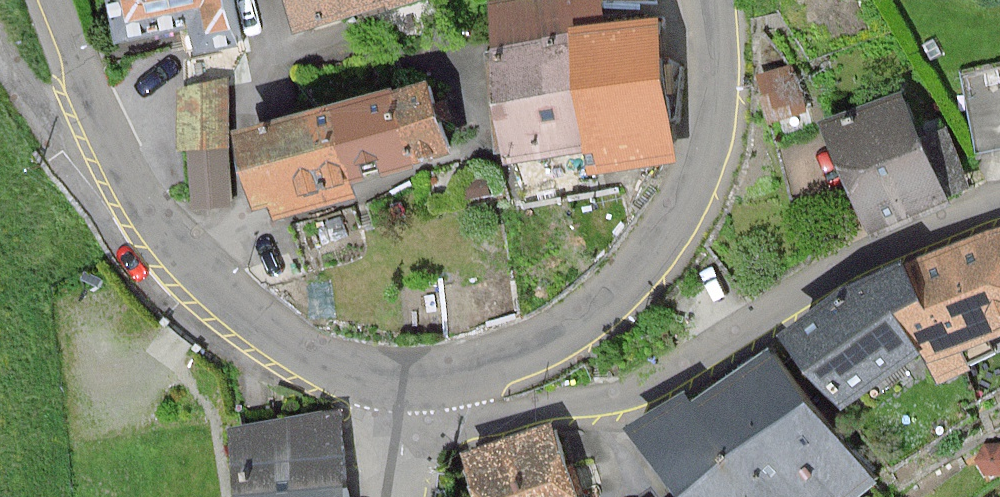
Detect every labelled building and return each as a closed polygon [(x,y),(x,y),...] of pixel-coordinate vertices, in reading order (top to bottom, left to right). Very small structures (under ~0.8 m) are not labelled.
[(121,37),(199,22),(192,202),(227,204),(228,85),(240,85),(242,31),(235,0),(115,0),(121,37)] [(302,29),(414,0),(296,0),(302,29)] [(495,1),(507,161),(609,149),(604,18),(602,0),(502,0),(495,1)] [(664,15),(604,18),(609,149),(677,151),(664,15)] [(436,77),(244,127),(269,208),(458,152),(436,77)] [(910,81),(825,113),(867,222),(952,190),(910,81)] [(914,263),(926,298),(905,309),(928,350),(935,360),(999,334),(999,237),(914,263)] [(914,263),(794,342),(850,403),(928,350),(905,309),(926,298),(914,263)] [(647,431),(694,496),(858,496),(876,482),(780,341),(647,431)] [(238,426),(247,496),(355,496),(349,407),(238,426)] [(469,458),(483,496),(570,496),(548,431),(469,458)]
